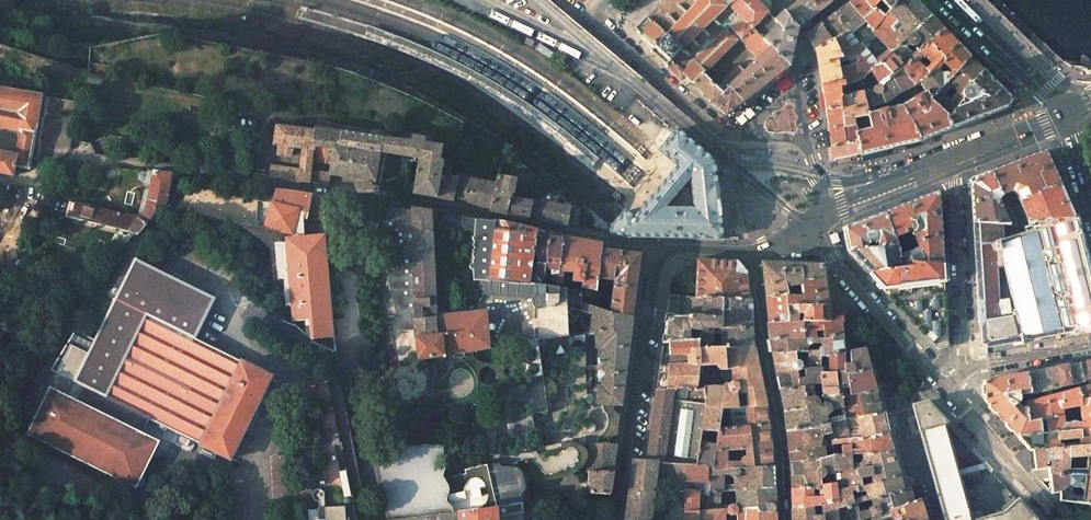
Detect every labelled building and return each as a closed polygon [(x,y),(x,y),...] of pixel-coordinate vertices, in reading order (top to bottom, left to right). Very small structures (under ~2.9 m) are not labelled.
[(635,29),(636,29),(641,33),(639,35),(653,48),(650,51),(652,53),(653,52),(666,64),(665,65),(680,78),(683,75),(692,83),(703,74),(720,56),(732,44),(739,37),(741,39),(768,12),(770,8),(770,2),(768,0),(664,0),(657,8),(662,12),(652,22),(647,17),(637,27),(635,28),(635,29)] [(831,2),(830,0),(799,0),(796,3),(784,13),(797,28),(831,2)] [(871,73),(870,72),(879,65),(888,56),(930,17),(914,0),(897,0),(886,14),(875,4),(871,9),(862,18),(849,3),(835,14),(846,29),(831,40),(842,59),(845,57),(854,54),(858,64),(849,67),(845,68),(841,69),(840,70),(843,84),(844,87),(864,79),(871,73)] [(864,0),(852,0),(849,3),(862,18),(871,9),(864,0)] [(880,0),(864,0),(871,9),(875,4),(880,0)] [(875,4),(886,14),(897,0),(880,0),(875,4)] [(768,12),(741,39),(760,60),(772,50),(763,41),(779,26),(775,21),(768,12)] [(779,26),(763,41),(772,50),(788,67),(797,28),(784,13),(775,21),(779,26)] [(821,25),(830,40),(831,40),(846,29),(835,14),(821,25)] [(888,56),(903,68),(943,31),(930,17),(888,56)] [(5,29),(8,22),(0,19),(0,26),(5,29)] [(815,50),(830,40),(821,25),(808,34),(815,51),(816,51),(815,50)] [(935,68),(943,58),(956,44),(943,31),(903,68),(919,82),(928,75),(935,68)] [(533,122),(591,167),(598,159),(574,138),(546,117),(501,89),(459,66),(422,49),(396,38),(392,48),(423,61),(455,74),(493,95),(533,122)] [(816,52),(821,86),(843,84),(840,70),(841,69),(839,64),(838,61),(842,59),(831,40),(830,40),(815,50),(816,51),(816,52)] [(732,44),(720,56),(731,67),(741,58),(741,52),(732,44)] [(969,58),(956,44),(943,58),(935,68),(928,75),(919,82),(926,92),(931,100),(969,58)] [(743,102),(788,67),(772,50),(760,60),(745,73),(731,87),(730,89),(743,102)] [(885,85),(903,68),(888,56),(879,65),(870,72),(871,73),(879,85),(884,91),(885,85)] [(842,59),(838,61),(839,64),(843,63),(845,68),(849,67),(845,57),(842,59)] [(964,91),(982,71),(981,70),(969,58),(931,100),(947,118),(963,101),(962,100),(964,91)] [(88,76),(103,78),(105,65),(89,64),(89,72),(88,76)] [(739,66),(724,80),(731,87),(745,73),(739,66)] [(885,85),(884,91),(890,99),(900,93),(919,82),(903,68),(885,85)] [(1005,109),(1008,108),(1011,100),(985,74),(982,71),(964,91),(962,100),(963,101),(947,118),(951,129),(1005,109)] [(692,83),(713,103),(723,95),(716,88),(703,74),(692,83)] [(86,82),(101,85),(103,78),(88,76),(86,82)] [(724,80),(716,88),(723,95),(730,89),(731,87),(724,80)] [(821,86),(825,110),(841,108),(841,98),(840,89),(844,87),(843,84),(821,86)] [(866,109),(885,102),(890,99),(884,91),(879,85),(874,87),(873,87),(861,89),(862,93),(866,109)] [(11,91),(0,89),(0,127),(21,131),(16,155),(0,152),(0,173),(13,175),(13,174),(15,166),(28,168),(41,96),(31,94),(11,91)] [(726,114),(743,102),(730,89),(723,95),(713,103),(726,114)] [(900,106),(920,141),(949,130),(951,129),(947,118),(931,100),(926,92),(900,106)] [(825,110),(828,131),(853,127),(853,126),(852,120),(867,116),(867,114),(866,109),(862,93),(841,98),(841,108),(825,110)] [(857,141),(860,155),(892,148),(920,141),(900,106),(867,114),(867,116),(869,121),(870,128),(854,133),(857,141)] [(853,127),(854,133),(870,128),(869,121),(853,126),(853,127)] [(333,162),(335,149),(338,150),(341,133),(314,128),(314,130),(276,125),(273,145),(278,146),(292,147),(301,148),(314,150),(313,159),(332,161),(333,162)] [(828,131),(831,147),(857,141),(854,133),(853,127),(828,131)] [(461,130),(458,143),(466,148),(471,136),(461,130)] [(714,162),(676,130),(675,132),(658,151),(677,167),(662,184),(633,219),(625,211),(612,226),(587,205),(580,212),(577,227),(628,238),(628,237),(697,239),(722,240),(720,217),(721,217),(719,202),(719,197),(718,186),(716,186),(714,162)] [(335,149),(333,162),(332,161),(330,174),(329,175),(331,175),(373,183),(373,184),(375,184),(380,152),(395,155),(419,159),(413,194),(436,198),(439,181),(443,161),(439,160),(441,150),(442,147),(423,144),(424,141),(422,139),(415,138),(413,139),(412,142),(382,138),(379,138),(341,133),(338,150),(335,149)] [(836,160),(860,155),(857,141),(831,147),(833,161),(836,160)] [(277,154),(291,156),(292,147),(278,146),(277,154)] [(300,169),(311,171),(312,163),(313,159),(314,150),(301,148),(300,169)] [(383,189),(390,190),(395,155),(380,152),(375,184),(380,185),(383,189)] [(990,173),(999,195),(1009,193),(1015,194),(1018,202),(1059,185),(1044,153),(1042,153),(992,172),(990,173)] [(315,171),(311,171),(300,169),(271,165),(269,177),(280,178),(280,179),(298,182),(299,182),(301,182),(304,182),(329,186),(331,175),(329,175),(330,174),(315,171)] [(138,218),(76,203),(72,218),(135,234),(137,235),(146,226),(147,224),(147,223),(150,220),(154,216),(157,212),(161,209),(162,208),(163,207),(166,202),(167,200),(171,174),(154,171),(145,199),(138,218)] [(970,185),(973,223),(1008,225),(998,201),(999,195),(990,173),(970,180),(970,185)] [(436,198),(454,201),(454,197),(457,178),(449,176),(447,182),(439,181),(436,198)] [(495,185),(457,177),(457,178),(454,197),(470,203),(475,206),(490,208),(495,185)] [(513,179),(497,177),(495,185),(490,208),(489,210),(507,214),(512,199),(515,182),(516,182),(516,179),(513,178),(513,179)] [(1018,202),(1028,224),(1072,214),(1059,185),(1018,202)] [(312,195),(277,188),(265,229),(292,233),(296,217),(307,219),(325,223),(322,196),(312,195)] [(888,211),(883,212),(893,238),(894,238),(912,231),(916,242),(941,235),(939,194),(938,194),(938,193),(938,192),(936,192),(934,193),(888,211)] [(998,201),(1008,225),(1016,225),(1008,207),(1005,208),(999,195),(998,201)] [(532,202),(512,199),(507,214),(529,218),(532,202)] [(435,317),(430,212),(411,209),(365,202),(364,208),(385,212),(386,220),(381,221),(384,241),(385,243),(386,243),(390,243),(390,252),(394,252),(394,259),(392,262),(390,264),(389,270),(388,274),(388,278),(390,291),(393,303),(396,313),(394,318),(393,319),(390,320),(395,362),(418,360),(444,356),(445,364),(448,364),(449,409),(450,407),(453,405),(457,404),(459,403),(463,404),(466,407),(467,408),(468,412),(472,418),(477,422),(481,425),(484,425),(488,426),(491,425),(494,424),(497,422),(501,416),(501,412),(499,403),(499,395),(499,389),(501,380),(495,380),(494,363),(491,363),(487,362),(485,360),(481,356),(480,353),(479,350),(488,349),(485,311),(435,317)] [(568,208),(532,202),(529,218),(565,225),(568,208)] [(580,212),(571,204),(570,205),(568,208),(565,225),(577,227),(580,212)] [(848,252),(889,249),(897,247),(897,246),(894,238),(893,238),(883,212),(846,227),(844,228),(843,228),(843,229),(843,230),(842,230),(848,252)] [(474,234),(479,234),(478,219),(470,218),(457,216),(446,214),(447,216),(448,220),(449,224),(450,229),(452,230),(457,232),(461,234),(465,232),(468,231),(474,234)] [(978,302),(978,301),(979,322),(981,322),(982,344),(984,344),(985,344),(987,347),(1071,332),(1077,331),(1077,329),(1085,329),(1087,329),(1090,327),(1090,290),(1073,218),(1072,214),(1028,224),(1021,225),(1016,225),(1008,225),(973,223),(973,228),(978,302)] [(479,234),(482,282),(488,282),(487,288),(518,292),(518,291),(521,292),(527,287),(527,283),(528,279),(527,279),(529,268),(530,260),(531,254),(535,231),(494,221),(478,219),(479,234)] [(534,280),(543,281),(544,268),(549,234),(535,231),(531,254),(537,255),(536,262),(530,260),(529,268),(535,269),(533,280),(534,280)] [(557,284),(561,237),(549,234),(544,268),(551,269),(551,272),(553,277),(552,283),(557,284)] [(912,264),(943,266),(941,235),(916,242),(918,250),(908,253),(912,264)] [(601,249),(602,245),(561,237),(557,284),(561,284),(563,271),(574,272),(573,281),(582,282),(581,288),(597,292),(598,278),(601,249)] [(869,275),(893,271),(912,268),(912,264),(908,253),(899,257),(899,246),(897,246),(897,247),(889,249),(848,252),(869,275)] [(640,254),(601,249),(598,278),(604,279),(615,280),(611,311),(611,313),(632,318),(635,296),(638,276),(640,254)] [(94,340),(74,330),(72,335),(66,342),(49,369),(81,385),(149,419),(180,436),(177,442),(187,447),(190,441),(193,441),(230,459),(271,376),(195,339),(215,298),(135,259),(94,340)] [(328,259),(297,261),(300,301),(302,306),(305,305),(305,310),(317,309),(318,313),(332,312),(328,259)] [(700,298),(750,300),(746,273),(737,262),(697,260),(697,265),(695,298),(700,298)] [(765,296),(786,298),(787,297),(785,285),(780,264),(763,263),(762,263),(761,263),(761,264),(765,296)] [(785,285),(801,282),(801,281),(825,282),(823,268),(823,267),(822,267),(822,266),(821,266),(786,264),(780,264),(785,285)] [(893,271),(869,275),(883,290),(944,283),(943,266),(912,264),(912,268),(893,271)] [(456,287),(457,293),(457,294),(458,296),(460,295),(462,299),(464,301),(467,303),(471,303),(474,302),(477,299),(479,297),(480,294),(480,290),(479,289),(475,289),(475,281),(471,281),(470,278),(468,275),(465,274),(462,274),(459,275),(457,278),(456,283),(456,287)] [(786,306),(827,306),(825,282),(801,281),(801,282),(803,294),(803,297),(797,297),(787,297),(786,298),(786,306)] [(944,283),(883,290),(938,350),(941,348),(948,345),(944,283)] [(581,292),(578,291),(566,289),(557,287),(534,284),(534,308),(537,308),(538,339),(538,340),(541,359),(544,359),(548,352),(557,354),(564,353),(569,346),(569,336),(569,333),(567,306),(567,299),(584,304),(582,302),(581,300),(581,295),(581,292)] [(765,296),(768,322),(787,322),(786,306),(786,298),(765,296)] [(663,336),(662,343),(669,342),(697,340),(700,352),(712,351),(712,337),(722,336),(721,351),(753,348),(753,347),(750,300),(700,298),(701,316),(679,316),(666,316),(665,322),(666,323),(664,335),(663,336)] [(630,333),(632,318),(611,313),(584,304),(582,311),(589,314),(593,313),(590,334),(595,333),(596,347),(602,348),(602,359),(598,359),(598,364),(602,364),(602,372),(598,372),(598,377),(602,377),(602,386),(598,386),(596,403),(621,405),(630,333)] [(786,306),(787,322),(797,322),(797,313),(800,314),(801,313),(802,313),(803,312),(804,312),(804,319),(801,319),(801,322),(803,322),(829,324),(829,323),(827,306),(786,306)] [(803,322),(804,339),(806,337),(808,337),(811,338),(812,339),(813,341),(841,337),(839,320),(829,323),(829,324),(803,322)] [(787,322),(768,322),(770,339),(804,339),(803,322),(801,322),(797,322),(787,322)] [(806,344),(806,346),(807,347),(810,347),(811,346),(812,344),(813,343),(813,342),(813,341),(812,339),(811,338),(808,337),(806,337),(804,339),(806,344)] [(813,343),(812,344),(820,344),(821,346),(821,349),(818,349),(818,352),(818,357),(844,354),(844,353),(842,338),(841,337),(813,341),(813,342),(813,343)] [(772,354),(794,353),(806,353),(806,352),(806,346),(806,344),(804,339),(770,339),(771,345),(772,354)] [(759,377),(753,347),(753,348),(721,351),(712,351),(700,352),(697,340),(669,342),(669,355),(689,355),(690,365),(682,365),(669,365),(668,365),(659,365),(658,377),(656,390),(666,391),(697,392),(697,385),(697,375),(700,375),(700,374),(698,373),(698,366),(714,366),(718,372),(729,370),(731,382),(730,385),(729,384),(727,383),(726,383),(724,384),(723,385),(723,386),(723,387),(713,388),(707,389),(700,392),(704,410),(719,408),(720,410),(766,406),(759,377)] [(818,357),(819,368),(822,368),(825,374),(836,374),(846,373),(850,373),(869,369),(864,351),(851,352),(851,356),(844,357),(844,354),(818,357)] [(772,354),(776,372),(797,370),(804,369),(819,368),(818,357),(818,352),(806,352),(806,353),(807,364),(801,365),(801,360),(796,361),(794,353),(772,354)] [(1079,364),(1081,381),(1090,379),(1090,362),(1079,364)] [(437,363),(428,363),(428,364),(428,371),(437,372),(437,363)] [(1029,394),(1081,381),(1079,364),(1078,364),(1026,373),(1029,394)] [(527,378),(532,414),(542,412),(542,414),(544,415),(547,414),(548,413),(548,412),(548,410),(549,410),(551,409),(552,408),(552,406),(552,404),(551,403),(551,400),(553,399),(556,397),(557,394),(557,393),(557,389),(557,387),(555,384),(554,382),(551,379),(548,377),(546,377),(546,369),(544,367),(542,366),(541,366),(543,377),(527,378)] [(776,372),(779,391),(821,384),(820,374),(825,374),(822,368),(819,368),(804,369),(805,379),(804,378),(802,378),(800,379),(799,380),(797,370),(776,372)] [(821,384),(823,401),(840,398),(843,398),(842,389),(842,387),(848,387),(848,389),(849,397),(876,392),(869,369),(850,373),(846,373),(846,376),(843,376),(840,380),(840,385),(837,385),(836,374),(825,374),(820,374),(821,384)] [(718,372),(720,385),(713,386),(713,388),(723,387),(723,386),(723,385),(724,384),(726,383),(727,383),(729,384),(730,385),(731,382),(729,370),(718,372)] [(1026,373),(983,381),(984,400),(1016,435),(1038,433),(1038,424),(1038,420),(1027,424),(1026,408),(1020,409),(1017,404),(1019,401),(1020,399),(1020,397),(1029,394),(1026,373)] [(817,402),(818,407),(823,406),(823,401),(821,384),(811,386),(813,399),(815,399),(816,399),(816,400),(817,401),(817,402)] [(141,436),(149,419),(81,385),(73,401),(141,436)] [(779,391),(783,412),(818,407),(817,402),(817,401),(816,400),(816,399),(815,399),(813,399),(811,386),(779,391)] [(1090,400),(1090,386),(1078,389),(1080,401),(1090,400)] [(49,389),(49,390),(48,390),(28,431),(29,431),(28,432),(134,484),(137,484),(140,482),(141,480),(141,478),(140,475),(138,468),(141,464),(135,448),(141,436),(73,401),(49,389)] [(1038,424),(1044,423),(1045,433),(1061,432),(1067,431),(1090,430),(1090,400),(1080,401),(1078,389),(1025,403),(1026,408),(1027,424),(1038,420),(1038,424)] [(652,426),(647,461),(647,462),(669,464),(685,465),(696,466),(708,465),(712,465),(713,446),(698,444),(699,433),(714,434),(715,429),(718,417),(720,410),(719,408),(704,410),(700,392),(697,392),(666,391),(656,390),(652,426)] [(843,417),(844,421),(882,414),(876,392),(849,397),(843,398),(840,398),(840,401),(844,401),(847,405),(849,405),(851,405),(852,405),(852,407),(842,409),(843,417)] [(783,412),(786,431),(809,428),(826,425),(829,424),(844,421),(843,417),(826,421),(826,415),(828,413),(830,411),(842,409),(840,401),(840,398),(823,401),(823,406),(818,407),(783,412)] [(960,483),(955,465),(944,425),(947,423),(947,422),(928,402),(913,406),(920,432),(945,519),(970,519),(960,483)] [(714,434),(713,446),(712,465),(712,469),(773,466),(766,406),(720,410),(718,417),(721,417),(727,417),(726,428),(722,428),(715,429),(714,434)] [(848,439),(886,434),(882,414),(844,421),(829,424),(830,434),(831,441),(848,439)] [(616,444),(620,416),(607,415),(604,436),(605,438),(604,443),(606,443),(616,444)] [(718,417),(715,429),(722,428),(726,428),(727,417),(721,417),(718,417)] [(786,431),(789,462),(832,456),(831,441),(825,442),(819,442),(819,441),(819,440),(819,439),(818,437),(818,436),(830,434),(829,424),(826,425),(809,428),(786,431)] [(1030,450),(1029,451),(1034,451),(1051,449),(1088,446),(1090,446),(1090,430),(1067,431),(1061,432),(1045,433),(1038,433),(1016,435),(1028,448),(1030,450)] [(699,433),(698,444),(713,446),(714,434),(699,433)] [(831,441),(832,456),(837,456),(837,444),(848,442),(849,446),(841,446),(841,455),(849,455),(862,454),(892,452),(886,434),(848,439),(831,441)] [(157,443),(141,436),(135,448),(141,464),(138,468),(140,475),(157,443)] [(534,456),(530,458),(534,476),(549,475),(559,473),(571,470),(581,465),(589,459),(587,451),(583,447),(580,446),(577,445),(571,443),(563,444),(559,445),(559,449),(551,451),(542,453),(538,455),(534,456)] [(613,473),(616,444),(606,443),(604,443),(597,443),(586,445),(587,451),(589,459),(587,468),(587,472),(588,472),(613,473)] [(452,513),(444,478),(437,445),(356,454),(369,519),(393,519),(452,513)] [(1088,446),(1051,449),(1052,454),(1053,461),(1047,468),(1048,476),(1085,476),(1085,470),(1068,470),(1069,457),(1087,456),(1088,446)] [(1051,449),(1029,451),(1031,469),(1032,469),(1032,470),(1035,470),(1047,468),(1053,461),(1047,462),(1046,455),(1052,454),(1051,449)] [(861,470),(896,465),(895,461),(892,452),(862,454),(863,461),(860,462),(859,465),(851,465),(849,455),(841,455),(837,456),(832,456),(834,473),(834,474),(861,470)] [(789,462),(790,490),(819,488),(818,480),(821,480),(823,479),(824,477),(825,474),(834,473),(832,456),(789,462)] [(625,519),(649,519),(652,505),(654,491),(656,475),(668,476),(669,464),(647,462),(647,461),(632,461),(625,519)] [(522,503),(517,462),(503,465),(488,468),(487,464),(464,470),(465,474),(444,478),(452,513),(458,512),(497,507),(522,503)] [(668,476),(668,479),(684,481),(685,465),(669,464),(668,476)] [(685,465),(684,481),(703,482),(707,482),(708,465),(696,466),(685,465)] [(712,469),(712,465),(708,465),(707,482),(711,482),(710,492),(720,492),(736,490),(774,487),(773,466),(712,469)] [(834,484),(835,494),(837,494),(863,487),(860,478),(872,475),(874,484),(899,477),(896,465),(861,470),(834,474),(834,484)] [(1032,470),(1052,494),(1048,476),(1047,468),(1035,470),(1032,470)] [(965,481),(980,477),(979,471),(963,475),(965,481)] [(591,493),(610,494),(613,473),(588,472),(588,483),(588,486),(588,493),(591,493)] [(860,478),(863,487),(865,486),(874,484),(872,475),(860,478)] [(1052,494),(1060,494),(1059,501),(1081,504),(1090,505),(1090,476),(1085,476),(1048,476),(1052,494)] [(874,484),(865,486),(863,487),(837,494),(837,504),(837,508),(856,503),(870,499),(903,490),(899,477),(874,484)] [(815,506),(837,504),(837,494),(835,494),(834,484),(819,488),(790,490),(791,509),(815,506)] [(737,509),(763,508),(767,513),(775,514),(774,487),(736,490),(738,503),(734,505),(736,506),(737,509)] [(838,519),(861,519),(875,515),(878,519),(879,519),(891,516),(888,511),(912,502),(909,488),(903,490),(870,499),(873,507),(869,510),(870,511),(858,514),(856,503),(837,508),(838,519)] [(654,491),(652,505),(665,506),(667,493),(667,492),(654,491)] [(697,519),(725,519),(724,514),(727,513),(725,509),(728,506),(719,507),(720,492),(710,492),(709,493),(707,510),(705,511),(704,512),(697,513),(697,519)] [(685,496),(667,493),(665,506),(664,519),(685,519),(685,496)] [(685,519),(697,519),(697,513),(699,497),(685,495),(685,496),(685,519)] [(919,499),(912,502),(888,511),(891,516),(879,519),(926,519),(919,499)] [(1018,500),(1015,503),(1013,501),(1005,508),(1007,511),(1004,513),(980,519),(1037,519),(1018,500)] [(523,513),(522,503),(497,507),(458,512),(459,519),(524,519),(523,513)] [(837,508),(837,504),(815,506),(791,509),(792,519),(838,519),(837,508)] [(728,506),(725,509),(727,513),(727,514),(731,515),(734,514),(735,515),(737,509),(736,506),(734,505),(728,506)] [(318,519),(346,519),(345,506),(325,507),(325,519),(318,519)] [(325,507),(317,508),(318,519),(325,519),(325,507)] [(775,514),(767,513),(763,508),(737,509),(735,515),(736,519),(775,519),(775,514)]
